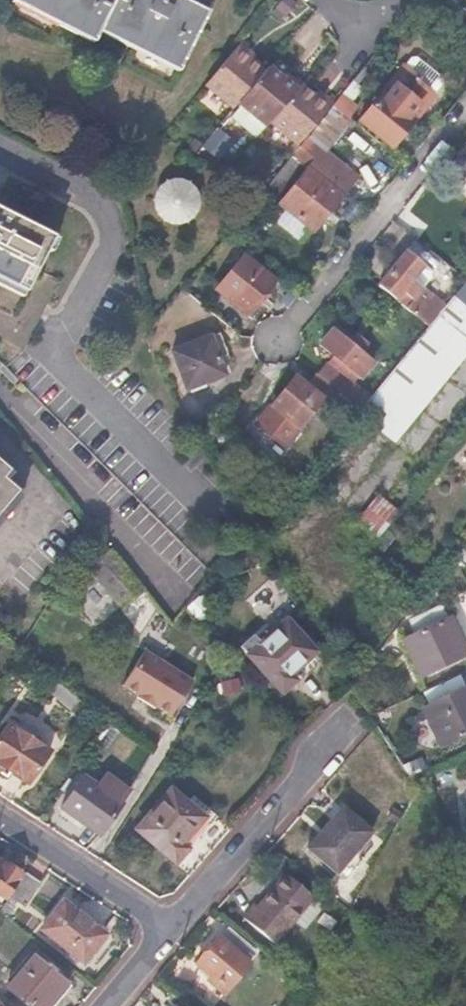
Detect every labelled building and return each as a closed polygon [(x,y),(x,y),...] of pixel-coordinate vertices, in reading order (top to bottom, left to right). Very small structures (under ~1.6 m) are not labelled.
[(207,13),(182,0),(21,0),(93,36),(99,25),(180,66),(207,13)] [(244,36),(205,84),(234,108),(238,103),(265,69),(249,56),(243,50),(246,45),(249,40),(244,36)] [(253,50),(246,45),(243,50),(249,56),(253,50)] [(409,58),(401,67),(417,79),(414,83),(429,95),(439,83),(438,78),(413,57),(409,58)] [(238,103),(267,127),(271,122),(302,83),(306,79),(301,74),(297,79),(294,83),(287,78),(270,64),(265,69),(238,103)] [(401,67),(357,121),(389,147),(430,96),(429,95),(414,83),(417,79),(401,67)] [(291,74),(287,78),(294,83),(297,79),(291,74)] [(351,82),(340,95),(350,103),(361,90),(351,82)] [(306,137),(331,106),(338,97),(333,93),(330,96),(325,101),(319,96),(302,83),(271,122),(299,145),(306,137)] [(325,101),(330,96),(323,92),(319,96),(325,101)] [(350,103),(340,95),(338,97),(331,106),(347,119),(356,108),(350,103)] [(331,106),(306,137),(318,147),(327,136),(333,141),(350,121),(347,119),(331,106)] [(290,156),(262,191),(279,204),(306,169),(340,197),(356,177),(318,147),(306,137),(299,145),(290,156)] [(306,169),(279,204),(312,231),(340,197),(306,169)] [(186,185),(178,182),(168,182),(158,189),(153,200),(156,214),(167,222),(178,222),(189,217),(194,206),(193,195),(186,185)] [(51,236),(0,209),(0,280),(22,291),(51,236)] [(377,285),(407,310),(423,288),(412,279),(422,265),(405,252),(377,285)] [(243,318),(274,280),(255,265),(241,280),(245,285),(228,305),(243,318)] [(460,286),(450,299),(465,312),(465,279),(460,286)] [(465,349),(465,312),(450,299),(438,314),(427,326),(369,398),(360,410),(355,415),(390,443),(465,349)] [(427,326),(438,314),(421,302),(412,313),(427,326)] [(337,391),(360,410),(369,398),(350,382),(355,375),(362,379),(373,364),(331,329),(318,344),(331,355),(342,364),(336,372),(325,362),(316,373),(337,391)] [(224,375),(209,337),(170,351),(186,390),(224,375)] [(342,364),(331,355),(325,362),(336,372),(342,364)] [(328,403),(337,391),(316,373),(306,384),(292,374),(252,424),(280,447),(320,398),(328,403)] [(0,461),(0,506),(15,487),(5,479),(1,476),(7,467),(0,461)] [(11,470),(7,467),(1,476),(5,479),(11,470)] [(377,539),(398,513),(377,495),(355,522),(377,539)] [(80,551),(78,554),(90,570),(66,588),(94,625),(130,597),(136,605),(148,596),(102,538),(82,553),(80,551)] [(465,654),(449,617),(401,640),(419,676),(465,654)] [(276,688),(315,653),(286,620),(246,654),(276,688)] [(190,682),(142,650),(120,683),(135,694),(134,696),(151,707),(152,705),(168,715),(190,682)] [(424,708),(441,745),(465,733),(465,688),(424,708)] [(103,720),(85,746),(99,756),(117,730),(118,730),(103,719),(103,720)] [(46,750),(4,723),(0,729),(0,767),(25,783),(46,750)] [(60,808),(99,836),(122,805),(107,794),(82,776),(60,808)] [(107,794),(122,805),(126,798),(112,787),(107,794)] [(169,861),(205,823),(174,792),(138,830),(169,861)] [(335,874),(370,833),(341,807),(305,848),(335,874)] [(18,869),(7,861),(4,864),(0,862),(0,897),(2,898),(18,874),(16,872),(18,869)] [(38,882),(24,871),(8,895),(22,905),(38,882)] [(269,941),(310,894),(282,872),(255,905),(251,902),(240,916),(269,941)] [(81,963),(103,935),(60,902),(38,929),(81,963)] [(237,954),(245,945),(227,929),(219,938),(217,936),(194,962),(210,976),(206,980),(222,994),(248,964),(237,954)] [(64,983),(31,955),(2,988),(24,1005),(44,1005),(64,983)]
